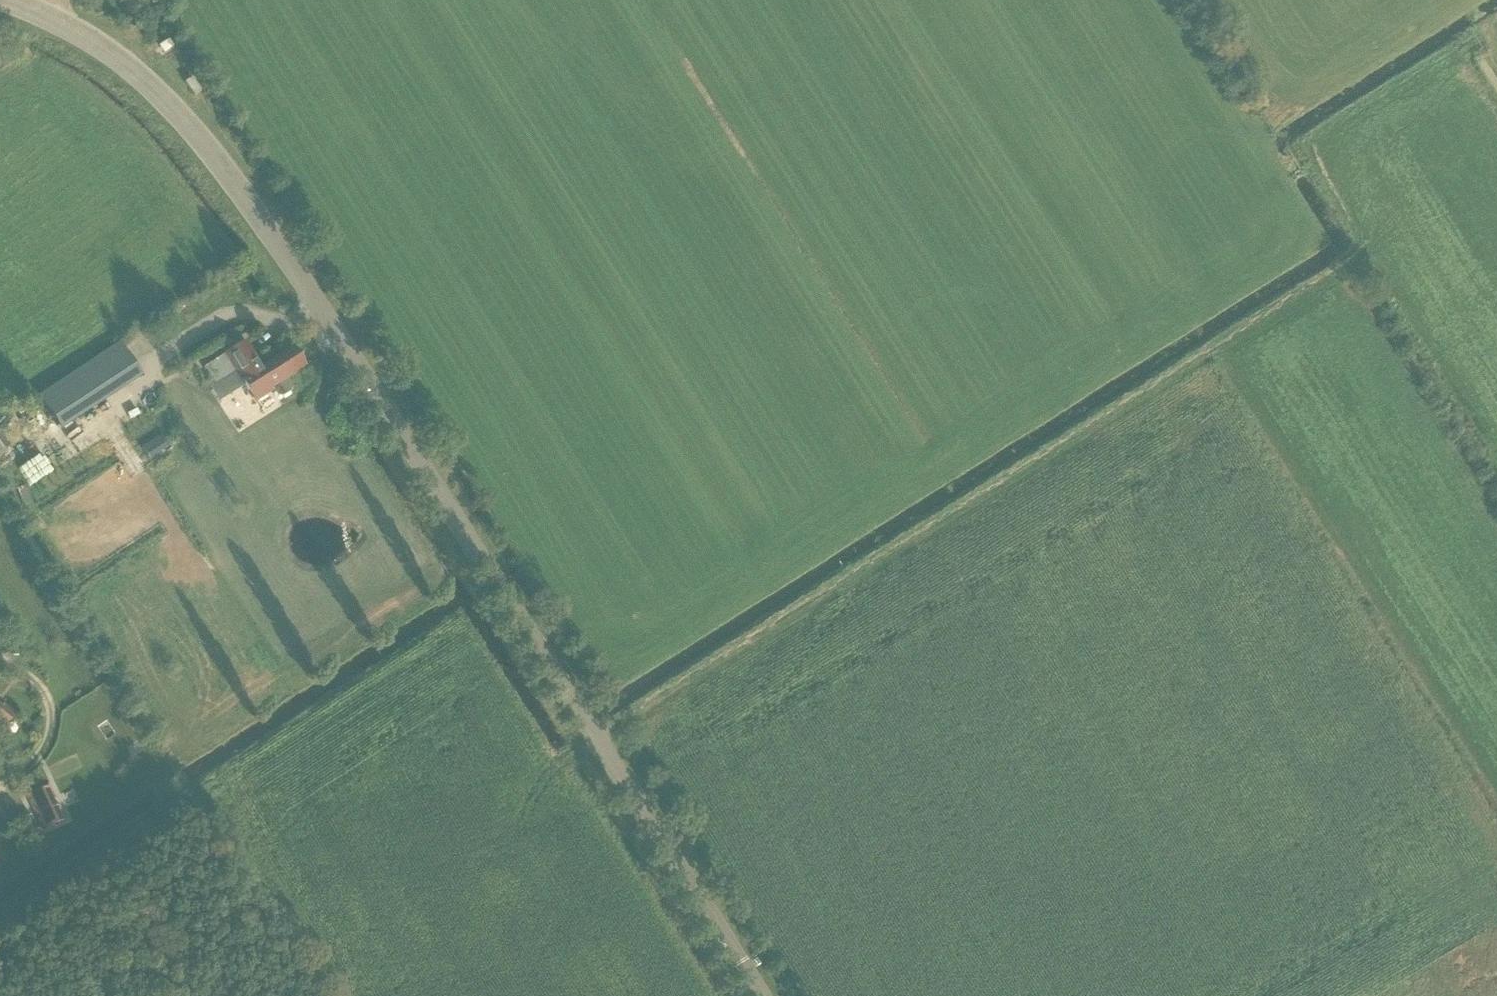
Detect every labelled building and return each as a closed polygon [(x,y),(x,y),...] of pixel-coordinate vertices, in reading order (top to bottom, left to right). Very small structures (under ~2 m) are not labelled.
[(235,371),(255,402),(274,390),(277,396),(282,396),(289,392),(290,388),(284,379),(304,366),(291,347),(261,366),(245,342),(203,367),(214,385),(235,371)] [(61,431),(141,377),(119,343),(39,397),(61,431)] [(174,449),(164,459),(175,470),(185,460),(174,449)] [(15,713),(0,701),(0,731),(15,713)] [(65,820),(50,787),(28,797),(43,830),(65,820)]
